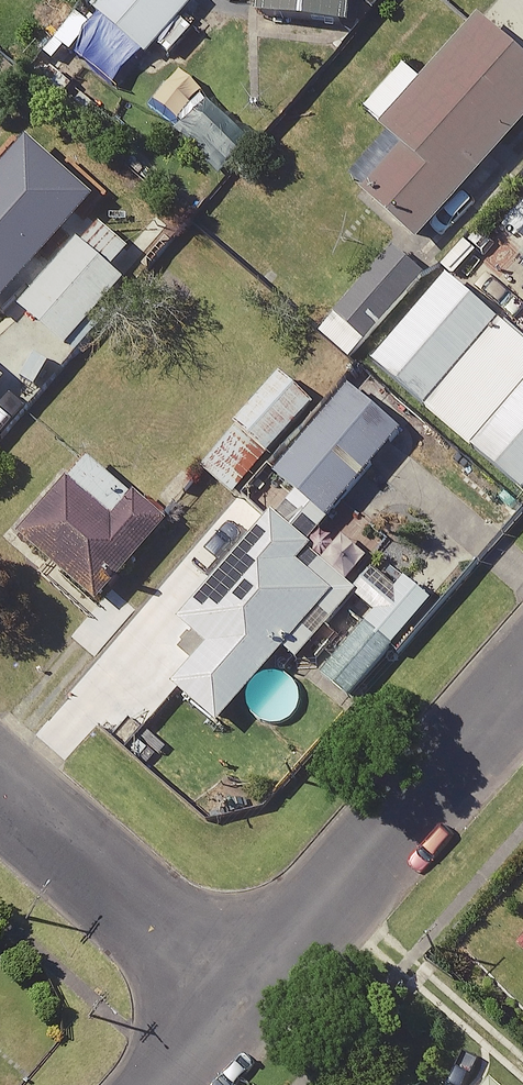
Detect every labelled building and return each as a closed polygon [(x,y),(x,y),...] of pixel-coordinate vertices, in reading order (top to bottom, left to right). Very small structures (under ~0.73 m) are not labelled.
[(89,5),(145,53),(189,0),(93,0),(89,5)] [(250,13),(344,24),(347,0),(252,0),(250,13)] [(475,16),(377,127),(399,147),(360,191),(415,240),(522,118),(522,58),(475,16)] [(24,138),(0,164),(0,294),(89,195),(24,138)] [(122,279),(72,237),(14,304),(64,346),(122,279)] [(424,274),(392,246),(332,314),(364,342),(424,274)] [(370,360),(522,491),(522,490),(522,343),(444,275),(370,360)] [(311,401),(277,371),(232,422),(265,452),(311,401)] [(400,428),(346,384),(272,472),(326,517),(400,428)] [(112,516),(64,476),(15,534),(94,601),(163,520),(131,493),(112,516)] [(241,495),(69,694),(127,744),(176,687),(216,721),(329,590),(294,560),(307,544),(267,510),(263,515),(241,495)] [(362,625),(320,677),(347,698),(388,646),(362,625)] [(515,947),(522,954),(522,937),(515,947)]
